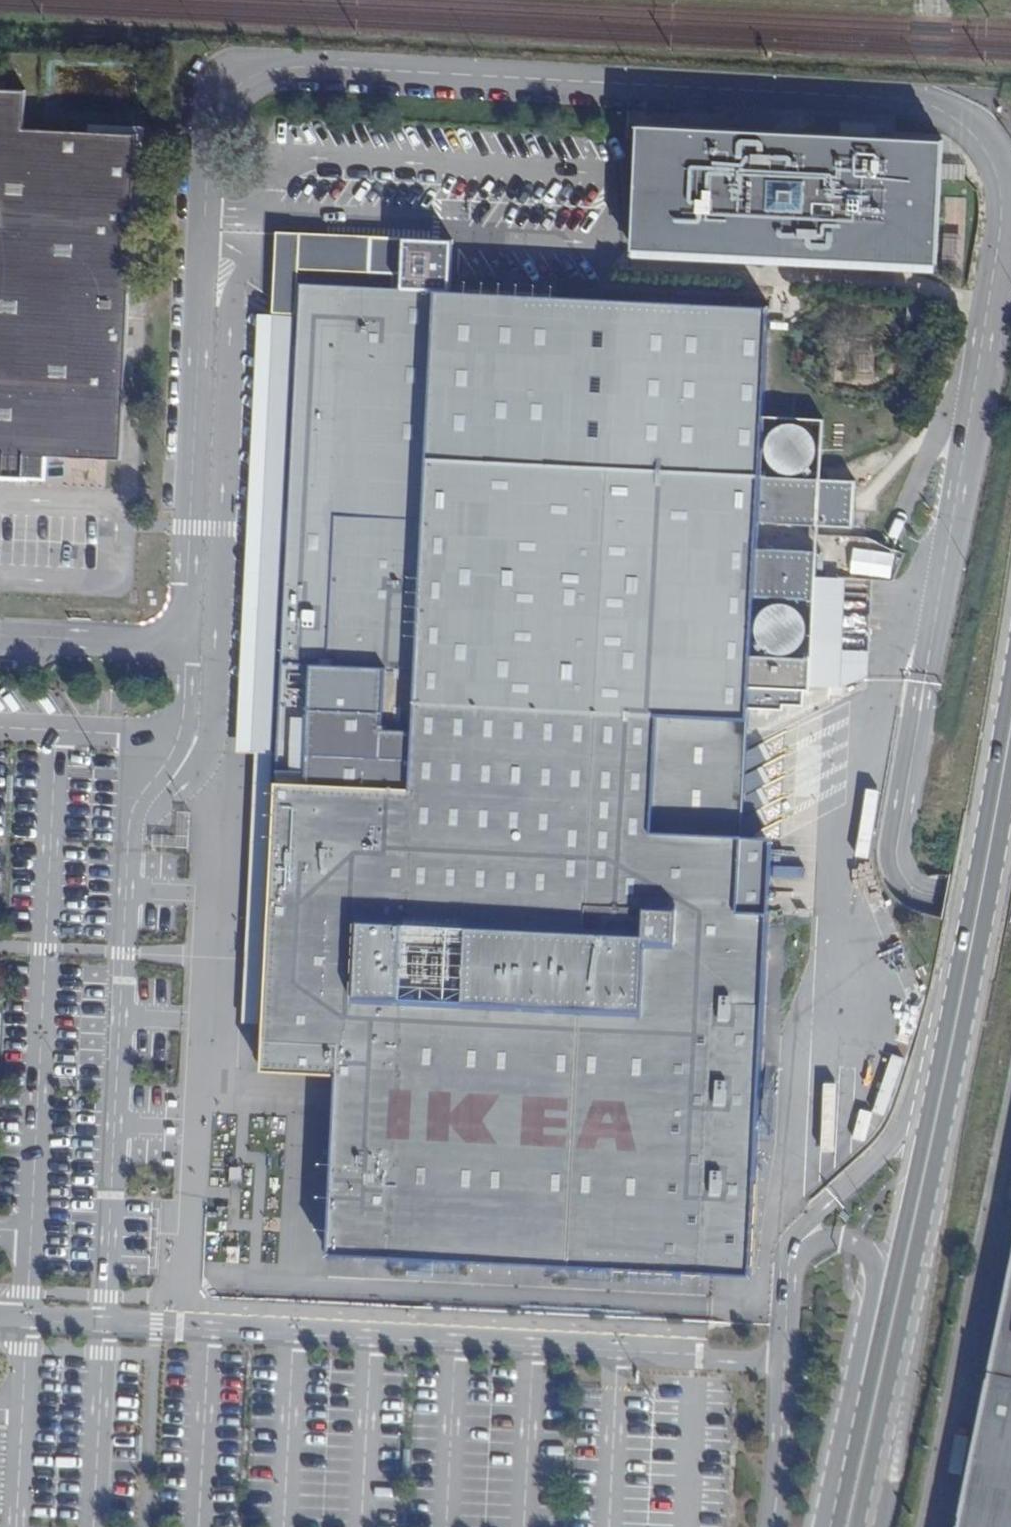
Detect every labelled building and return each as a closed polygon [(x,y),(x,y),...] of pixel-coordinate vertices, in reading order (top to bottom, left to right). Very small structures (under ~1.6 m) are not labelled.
[(44,478),(45,455),(120,458),(136,134),(23,128),(25,91),(0,90),(0,475),(44,478)] [(633,248),(937,264),(943,139),(639,124),(633,248)] [(265,1025),(282,660),(301,280),(397,284),(399,240),(277,234),(239,1024),(265,1025)] [(399,240),(397,284),(451,288),(452,240),(399,240)] [(344,1254),(751,1274),(770,910),(739,908),(750,688),(809,691),(817,524),(853,526),(855,480),(820,478),(823,418),(764,415),(770,304),(451,288),(397,284),(301,280),(282,660),(265,1025),(262,1069),(338,1073),(329,1253),(344,1254)] [(844,574),(891,573),(891,543),(843,544),(844,574)] [(958,1526),(1010,1526),(1010,1277),(958,1526)]
